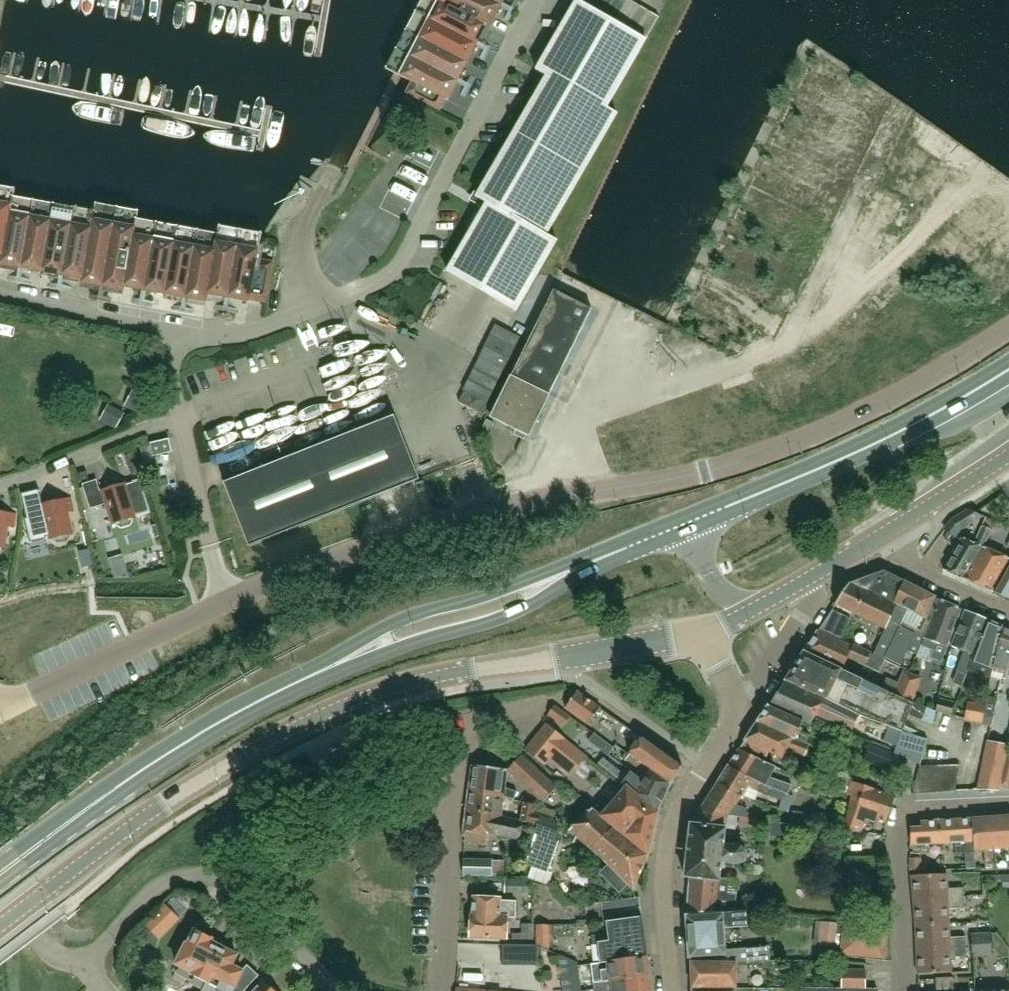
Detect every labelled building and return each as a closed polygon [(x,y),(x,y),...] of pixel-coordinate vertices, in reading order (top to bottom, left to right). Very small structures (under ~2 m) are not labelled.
[(486,26),(487,26),(437,0),(421,0),(415,12),(477,44),(486,26)] [(486,26),(490,28),(502,5),(491,0),(437,0),(487,26),(486,26)] [(516,312),(557,241),(547,235),(617,114),(606,108),(646,40),(577,0),(536,70),(546,76),(476,198),(487,203),(447,272),(516,312)] [(647,38),(659,17),(630,0),(582,0),(647,38)] [(477,44),(415,12),(406,31),(468,63),(477,44)] [(468,63),(406,31),(396,49),(458,81),(468,63)] [(406,94),(440,111),(446,100),(448,101),(458,81),(396,49),(386,69),(412,82),(406,94)] [(792,211),(807,219),(868,87),(853,80),(792,211)] [(713,342),(812,113),(787,103),(688,332),(713,342)] [(1,257),(2,257),(13,196),(14,196),(16,189),(0,186),(0,257),(1,257)] [(1,257),(0,264),(0,265),(21,269),(34,200),(14,196),(13,196),(2,257),(1,257)] [(34,200),(21,269),(42,272),(54,204),(34,200)] [(83,280),(82,280),(81,284),(103,288),(117,207),(96,203),(94,211),(95,211),(83,280)] [(54,204),(42,272),(62,276),(75,208),(54,204)] [(117,207),(103,288),(124,292),(125,288),(124,287),(124,285),(136,219),(137,219),(139,211),(117,207)] [(62,276),(82,280),(83,280),(95,211),(94,211),(75,208),(62,276)] [(124,287),(125,288),(144,291),(157,223),(137,219),(136,219),(124,285),(124,287)] [(385,245),(392,237),(373,220),(366,228),(385,245)] [(157,223),(144,291),(165,295),(177,226),(157,223)] [(177,226),(165,295),(185,299),(198,230),(177,226)] [(207,295),(208,295),(228,299),(241,230),(219,226),(218,234),(219,234),(207,295)] [(208,295),(207,295),(219,234),(218,234),(198,230),(185,299),(207,303),(208,295)] [(266,303),(273,263),(257,260),(262,234),(241,230),(228,299),(250,302),(250,301),(266,303)] [(491,418),(530,437),(551,395),(550,395),(592,309),(554,290),(512,376),(511,376),(491,418)] [(520,337),(495,325),(479,357),(479,358),(463,391),(465,391),(459,402),(484,415),(490,404),(488,403),(505,370),(504,370),(520,337)] [(133,390),(125,406),(142,415),(150,398),(133,390)] [(101,420),(117,430),(126,414),(111,404),(101,420)] [(250,546),(420,479),(395,416),(225,482),(235,507),(250,546)] [(150,444),(153,457),(172,453),(169,439),(150,444)] [(715,463),(728,459),(724,446),(711,450),(715,463)] [(514,454),(500,467),(510,478),(524,465),(514,454)] [(101,491),(99,489),(97,483),(84,487),(91,508),(106,503),(112,523),(116,522),(117,525),(122,527),(130,525),(133,520),(132,517),(136,516),(136,515),(149,511),(140,480),(131,482),(131,481),(101,491)] [(74,511),(71,499),(41,505),(49,539),(54,538),(54,541),(59,544),(67,542),(70,537),(70,535),(74,534),(69,512),(74,511)] [(16,515),(0,513),(0,551),(1,551),(1,548),(5,548),(9,526),(14,527),(16,515)] [(27,537),(41,532),(36,517),(22,522),(27,537)] [(983,525),(993,529),(996,521),(987,517),(983,525)] [(964,578),(981,546),(983,547),(993,529),(983,525),(975,542),(963,537),(944,569),(964,578)] [(1008,561),(1008,557),(983,547),(981,546),(964,578),(992,590),(1008,561)] [(88,550),(80,551),(84,567),(92,565),(88,550)] [(126,564),(113,568),(116,578),(130,577),(126,564)] [(995,593),(1008,599),(1008,569),(995,593)] [(850,582),(896,606),(906,582),(884,571),(850,582)] [(890,620),(896,606),(850,582),(835,605),(885,630),(885,629),(890,620)] [(921,645),(924,638),(931,622),(927,620),(935,597),(906,582),(896,606),(890,620),(885,629),(885,630),(873,654),(884,659),(885,657),(901,665),(908,650),(916,655),(921,645)] [(924,638),(921,645),(933,650),(930,657),(941,661),(947,647),(961,609),(935,597),(927,620),(931,622),(924,638)] [(819,629),(841,638),(851,618),(832,609),(819,629)] [(967,674),(972,661),(988,620),(965,611),(951,646),(964,651),(957,670),(967,674)] [(993,669),(1003,627),(988,620),(972,661),(967,674),(973,677),(974,672),(991,679),(991,677),(992,669),(993,669)] [(1008,665),(1008,629),(1003,627),(993,669),(992,669),(991,677),(1004,681),(1005,674),(1007,674),(1008,665)] [(842,669),(848,657),(865,665),(866,663),(879,670),(884,659),(873,654),(871,652),(853,643),(852,645),(818,630),(805,650),(842,669)] [(858,714),(893,729),(902,732),(909,715),(914,703),(912,702),(893,693),(881,688),(860,678),(842,670),(842,669),(805,650),(787,678),(859,713),(858,714)] [(906,669),(894,693),(910,700),(918,683),(913,681),(916,674),(906,669)] [(881,688),(893,693),(898,682),(886,676),(881,688)] [(852,729),(858,714),(859,713),(787,678),(769,705),(803,721),(810,725),(813,720),(814,720),(816,715),(840,725),(840,724),(852,729)] [(599,707),(590,701),(579,691),(566,708),(588,724),(599,707)] [(986,697),(985,705),(982,723),(991,725),(995,708),(997,700),(986,697)] [(939,700),(936,709),(953,713),(955,704),(939,700)] [(931,724),(935,710),(913,701),(912,702),(914,703),(909,715),(931,724)] [(556,704),(548,715),(564,727),(572,716),(556,704)] [(801,725),(803,721),(769,705),(769,704),(758,720),(796,737),(795,739),(809,745),(820,750),(820,749),(824,740),(802,732),(804,727),(801,725)] [(974,704),(971,720),(982,723),(985,705),(974,704)] [(783,759),(788,749),(805,756),(809,745),(795,739),(796,737),(758,720),(745,740),(740,749),(764,761),(769,752),(783,759)] [(547,724),(540,733),(526,750),(544,764),(550,757),(550,758),(561,767),(571,774),(585,756),(577,748),(563,737),(547,724)] [(614,748),(595,733),(589,741),(608,756),(614,748)] [(630,754),(672,783),(683,767),(643,738),(630,754)] [(988,741),(979,788),(992,789),(993,789),(994,785),(999,786),(1000,786),(1004,764),(1006,753),(1007,745),(988,741)] [(863,760),(893,772),(894,773),(901,754),(871,742),(863,760)] [(792,785),(771,777),(776,767),(764,761),(740,749),(739,748),(729,764),(771,787),(771,788),(784,792),(788,794),(792,785)] [(625,760),(638,769),(635,774),(665,797),(671,784),(672,783),(630,754),(626,751),(622,758),(625,760)] [(1000,786),(1008,788),(1008,754),(1006,753),(1004,764),(1000,786)] [(523,754),(507,770),(542,803),(557,786),(523,754)] [(598,765),(622,784),(625,786),(625,787),(658,812),(665,797),(635,774),(631,771),(627,776),(604,758),(598,765)] [(790,763),(786,773),(800,779),(805,769),(790,763)] [(468,791),(503,797),(507,771),(471,764),(468,791)] [(771,788),(771,787),(729,764),(718,781),(744,794),(743,795),(756,800),(759,792),(768,796),(771,788)] [(942,792),(956,791),(960,765),(947,766),(942,792)] [(912,794),(928,793),(933,766),(920,766),(912,794)] [(942,792),(947,766),(933,766),(928,793),(942,792)] [(838,773),(832,789),(847,794),(851,781),(852,778),(838,773)] [(748,817),(750,813),(746,812),(748,808),(737,804),(743,795),(744,794),(718,781),(699,811),(729,815),(737,816),(748,817)] [(876,818),(886,821),(895,795),(851,781),(847,794),(846,795),(852,797),(843,830),(861,832),(865,818),(875,822),(876,818)] [(601,800),(595,807),(594,809),(648,856),(649,855),(658,814),(657,813),(658,812),(625,787),(608,807),(601,800)] [(503,797),(468,791),(466,811),(501,817),(503,797)] [(970,791),(944,792),(945,801),(971,800),(970,791)] [(793,795),(788,794),(784,792),(780,806),(790,809),(793,795)] [(522,803),(520,818),(537,823),(539,814),(533,812),(534,806),(522,803)] [(620,894),(629,885),(633,889),(648,856),(594,809),(578,822),(569,831),(592,849),(593,849),(613,869),(604,878),(620,894)] [(791,810),(790,822),(811,825),(813,813),(791,810)] [(501,817),(466,811),(464,829),(464,841),(485,844),(487,833),(519,840),(523,821),(501,817)] [(721,880),(721,878),(723,863),(739,865),(746,860),(746,852),(741,845),(725,843),(727,828),(736,830),(737,816),(729,815),(699,811),(698,812),(696,824),(691,823),(685,877),(690,877),(721,880)] [(997,864),(1007,863),(1006,848),(1008,848),(1008,815),(992,816),(997,864)] [(985,865),(997,864),(992,816),(973,818),(975,851),(984,850),(985,865)] [(955,842),(956,853),(975,852),(975,851),(973,818),(939,820),(940,843),(955,842)] [(940,843),(939,820),(921,821),(921,826),(911,827),(911,853),(927,853),(927,844),(940,843)] [(207,837),(212,842),(218,837),(214,832),(207,837)] [(559,841),(558,841),(557,841),(535,833),(526,862),(548,870),(559,841)] [(972,871),(971,854),(960,855),(962,872),(972,871)] [(492,876),(493,860),(492,860),(492,855),(480,855),(479,860),(464,859),(463,875),(492,876)] [(911,858),(910,870),(920,870),(921,858),(911,858)] [(948,888),(947,874),(911,875),(912,900),(948,899),(964,898),(964,888),(948,888)] [(739,880),(721,878),(721,880),(690,877),(689,889),(687,913),(717,911),(735,910),(739,880)] [(505,892),(531,892),(532,880),(505,879),(505,892)] [(501,902),(501,899),(473,897),(473,915),(472,915),(471,938),(506,939),(507,917),(516,917),(516,902),(501,902)] [(604,921),(606,921),(606,922),(642,917),(639,897),(601,902),(604,921)] [(964,898),(948,899),(912,900),(913,925),(915,925),(949,923),(949,909),(965,908),(964,898)] [(166,904),(159,912),(171,924),(179,917),(166,904)] [(724,912),(724,913),(685,916),(687,927),(688,936),(726,933),(725,929),(741,928),(748,927),(747,911),(724,912)] [(642,917),(606,922),(607,928),(608,934),(600,935),(592,936),(593,939),(593,942),(598,942),(599,953),(600,963),(608,962),(648,955),(645,936),(642,917)] [(951,948),(966,947),(966,936),(950,937),(949,923),(915,925),(916,949),(951,948)] [(534,924),(522,924),(522,932),(512,932),(512,939),(523,939),(523,940),(534,940),(534,924)] [(536,924),(536,943),(550,946),(549,924),(536,924)] [(843,952),(883,956),(886,929),(846,925),(843,952)] [(742,941),(741,928),(725,929),(726,933),(688,936),(690,958),(727,955),(726,943),(742,941)] [(194,971),(193,973),(208,981),(218,963),(215,961),(223,947),(212,941),(214,938),(197,929),(189,944),(188,943),(185,947),(183,947),(181,948),(180,948),(178,949),(177,951),(176,953),(177,957),(178,960),(177,962),(194,971)] [(972,933),(974,955),(994,954),(993,932),(972,933)] [(538,965),(538,945),(538,944),(506,944),(506,965),(538,965)] [(735,962),(736,962),(770,961),(769,945),(734,948),(735,962)] [(254,979),(258,975),(247,965),(242,970),(232,965),(238,955),(223,947),(215,961),(218,963),(208,981),(219,987),(217,990),(244,990),(254,979)] [(966,947),(951,948),(916,949),(917,974),(952,972),(951,957),(966,957),(966,947)] [(609,975),(595,977),(593,978),(594,984),(650,976),(648,955),(608,962),(609,975)] [(737,987),(736,962),(727,962),(691,962),(692,987),(736,988),(736,987),(737,987)] [(851,989),(865,989),(866,970),(852,970),(851,989)] [(612,990),(653,990),(650,976),(594,984),(593,984),(594,989),(595,990),(602,990),(612,990)] [(944,977),(936,978),(937,990),(945,990),(944,977)] [(945,990),(954,990),(953,977),(944,977),(945,990)] [(275,987),(272,987),(272,988),(263,980),(253,990),(279,990),(275,987)]
